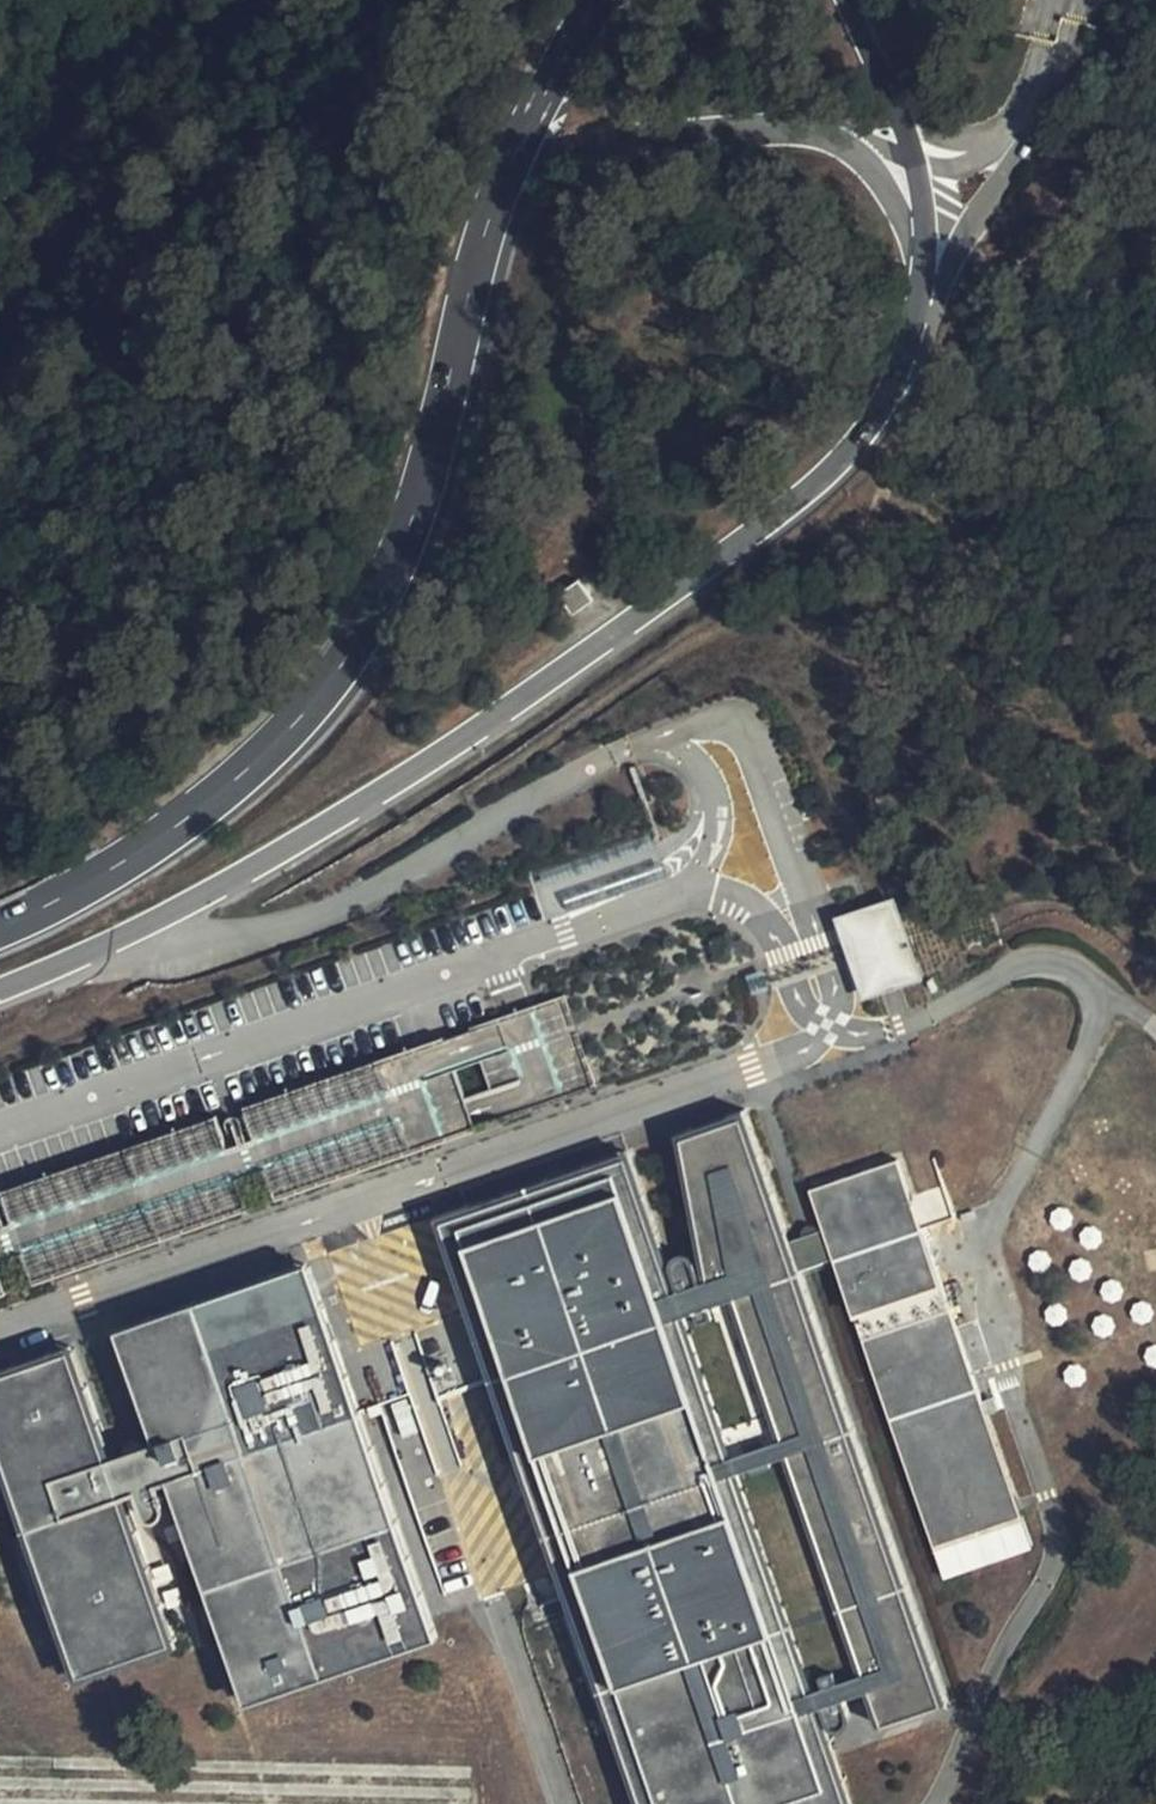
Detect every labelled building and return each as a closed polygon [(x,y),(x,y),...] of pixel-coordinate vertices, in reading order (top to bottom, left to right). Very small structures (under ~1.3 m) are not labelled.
[(869,924),(891,989),(931,976),(909,911),(869,924)] [(23,1295),(12,1262),(40,1252),(51,1285),(265,1213),(254,1180),(282,1170),(293,1203),(617,1094),(585,999),(261,1109),(271,1139),(266,1141),(257,1122),(256,1121),(255,1120),(253,1120),(251,1119),(249,1120),(247,1121),(245,1123),(245,1126),(245,1128),(245,1130),(252,1146),(244,1149),(233,1119),(20,1191),(30,1222),(23,1224),(16,1206),(16,1205),(14,1203),(12,1202),(9,1202),(6,1202),(3,1205),(1,1208),(2,1211),(3,1214),(9,1229),(2,1232),(0,1225),(0,1302),(23,1295)] [(769,1107),(688,1134),(732,1276),(737,1275),(696,1138),(766,1114),(969,1711),(907,1733),(895,1699),(890,1701),(903,1740),(977,1715),(769,1107)] [(462,1218),(661,1803),(871,1803),(841,1717),(852,1713),(858,1730),(859,1732),(859,1733),(861,1736),(864,1737),(867,1738),(870,1737),(873,1736),(875,1733),(876,1730),(876,1727),(875,1724),(869,1707),(890,1701),(895,1699),(907,1733),(969,1711),(766,1114),(696,1138),(737,1275),(732,1276),(729,1277),(722,1256),(721,1254),(718,1251),(715,1249),(710,1248),(705,1248),(702,1250),(697,1255),(696,1260),(697,1265),(705,1286),(696,1289),(650,1154),(462,1218)] [(831,1193),(946,1530),(1034,1500),(943,1231),(978,1219),(967,1188),(932,1200),(919,1163),(831,1193)] [(1078,1245),(1097,1248),(1101,1229),(1082,1225),(1078,1245)] [(139,1321),(177,1435),(183,1433),(147,1325),(328,1264),(451,1626),(270,1688),(197,1472),(191,1474),(266,1695),(459,1630),(331,1256),(139,1321)] [(451,1626),(328,1264),(147,1325),(183,1433),(177,1435),(166,1439),(166,1438),(165,1437),(164,1435),(163,1434),(161,1433),(160,1432),(158,1431),(156,1431),(154,1431),(151,1433),(148,1435),(146,1438),(145,1442),(146,1446),(135,1449),(129,1451),(92,1344),(2,1374),(100,1663),(190,1633),(142,1491),(148,1489),(159,1485),(159,1488),(160,1490),(161,1492),(162,1494),(165,1497),(168,1498),(172,1499),(175,1499),(178,1497),(181,1495),(182,1491),(183,1487),(183,1485),(182,1483),(181,1480),(180,1478),(191,1474),(197,1472),(270,1688),(451,1626)] [(142,1491),(190,1633),(100,1663),(2,1374),(92,1344),(129,1451),(135,1449),(96,1336),(0,1369),(0,1388),(96,1671),(198,1636),(148,1489),(142,1491)] [(946,1530),(954,1552),(1042,1523),(1034,1500),(946,1530)]
